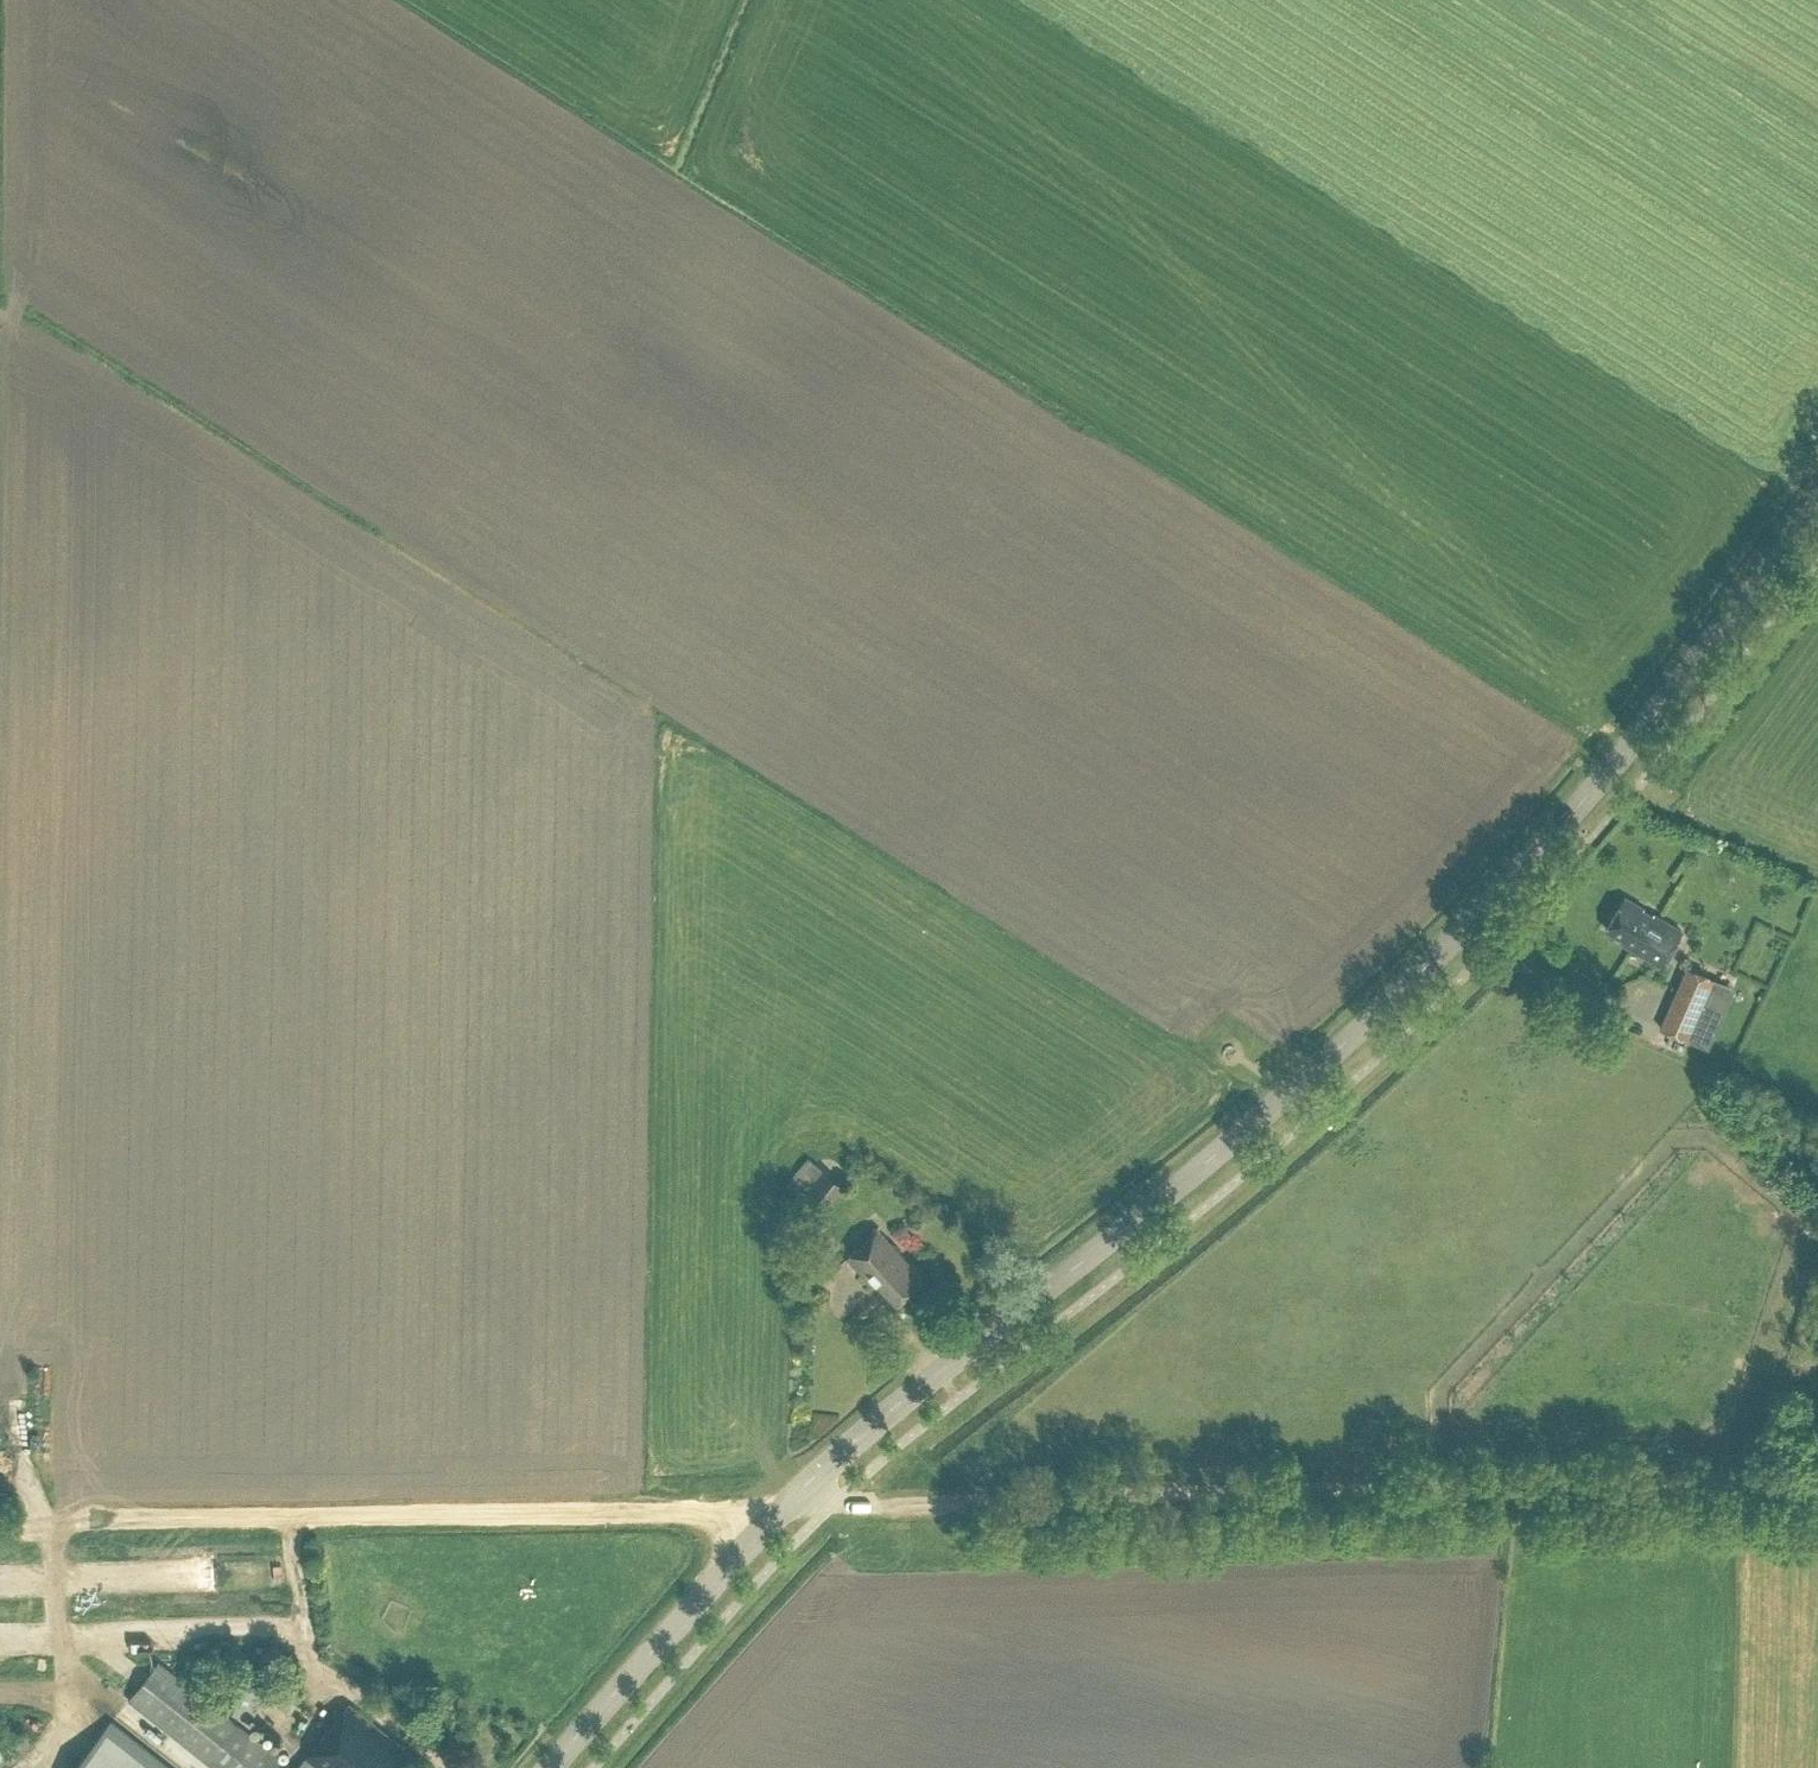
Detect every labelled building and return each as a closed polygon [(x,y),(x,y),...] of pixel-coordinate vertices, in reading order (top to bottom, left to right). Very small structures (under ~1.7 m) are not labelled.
[(1605,927),(1622,937),(1620,941),(1661,965),(1683,928),(1625,894),(1605,927)] [(1688,1034),(1711,974),(1684,963),(1660,1024),(1688,1034)] [(806,1154),(783,1184),(801,1198),(824,1167),(806,1154)] [(824,1167),(801,1198),(821,1213),(844,1182),(824,1167)] [(829,1222),(814,1207),(796,1226),(804,1233),(810,1227),(817,1234),(829,1222)] [(926,1276),(882,1226),(849,1254),(873,1281),(879,1275),(900,1299),(926,1276)] [(8,1448),(0,1449),(0,1478),(10,1477),(8,1448)] [(12,1566),(0,1567),(0,1583),(13,1583),(12,1566)] [(425,1761),(350,1702),(299,1767),(158,1660),(129,1697),(222,1767),(419,1767),(425,1761)] [(232,1676),(219,1701),(248,1717),(262,1691),(232,1676)] [(111,1717),(70,1767),(176,1767),(111,1717)]
